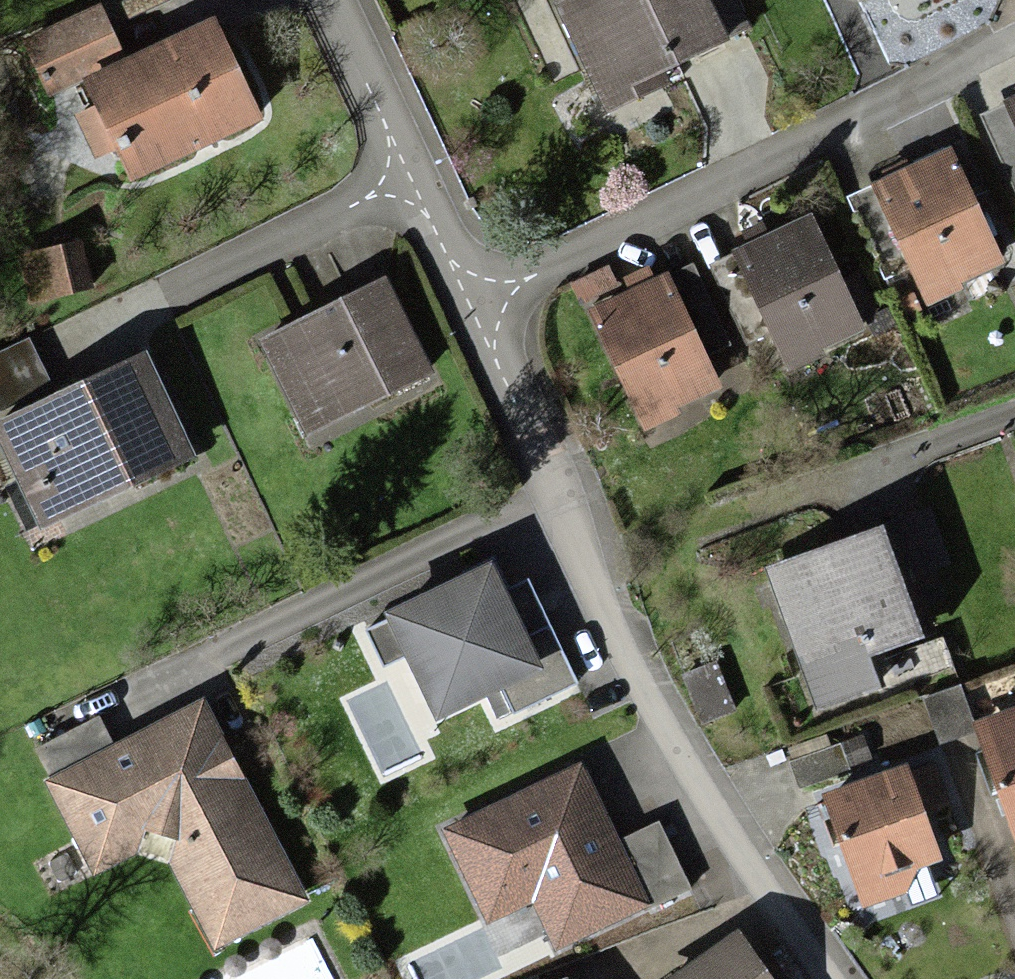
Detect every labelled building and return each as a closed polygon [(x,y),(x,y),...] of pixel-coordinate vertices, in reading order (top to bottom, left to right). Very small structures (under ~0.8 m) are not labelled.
[(16,30),(39,85),(122,51),(101,0),(89,0),(16,30)] [(604,84),(718,34),(703,0),(567,0),(604,84)] [(220,21),(82,80),(121,170),(259,111),(220,21)] [(950,149),(876,183),(926,294),(1001,260),(950,149)] [(815,218),(737,251),(782,354),(859,321),(815,218)] [(68,224),(8,253),(32,302),(92,273),(68,224)] [(383,275),(262,332),(306,424),(427,367),(383,275)] [(715,381),(667,276),(588,312),(636,417),(715,381)] [(0,357),(0,449),(28,514),(181,449),(138,348),(50,385),(33,344),(0,357)] [(878,524),(761,566),(794,659),(911,617),(878,524)] [(546,669),(490,556),(382,609),(388,620),(368,629),(385,663),(405,654),(438,721),(546,669)] [(49,776),(39,781),(91,879),(138,854),(169,864),(215,951),(312,901),(205,696),(113,744),(98,717),(35,750),(49,776)] [(977,720),(1005,814),(1014,811),(1014,709),(977,720)] [(618,842),(580,760),(437,827),(484,927),(532,905),(554,951),(688,888),(658,823),(618,842)] [(903,760),(827,788),(868,900),(944,872),(903,760)] [(736,927),(665,978),(774,978),(736,927)]
